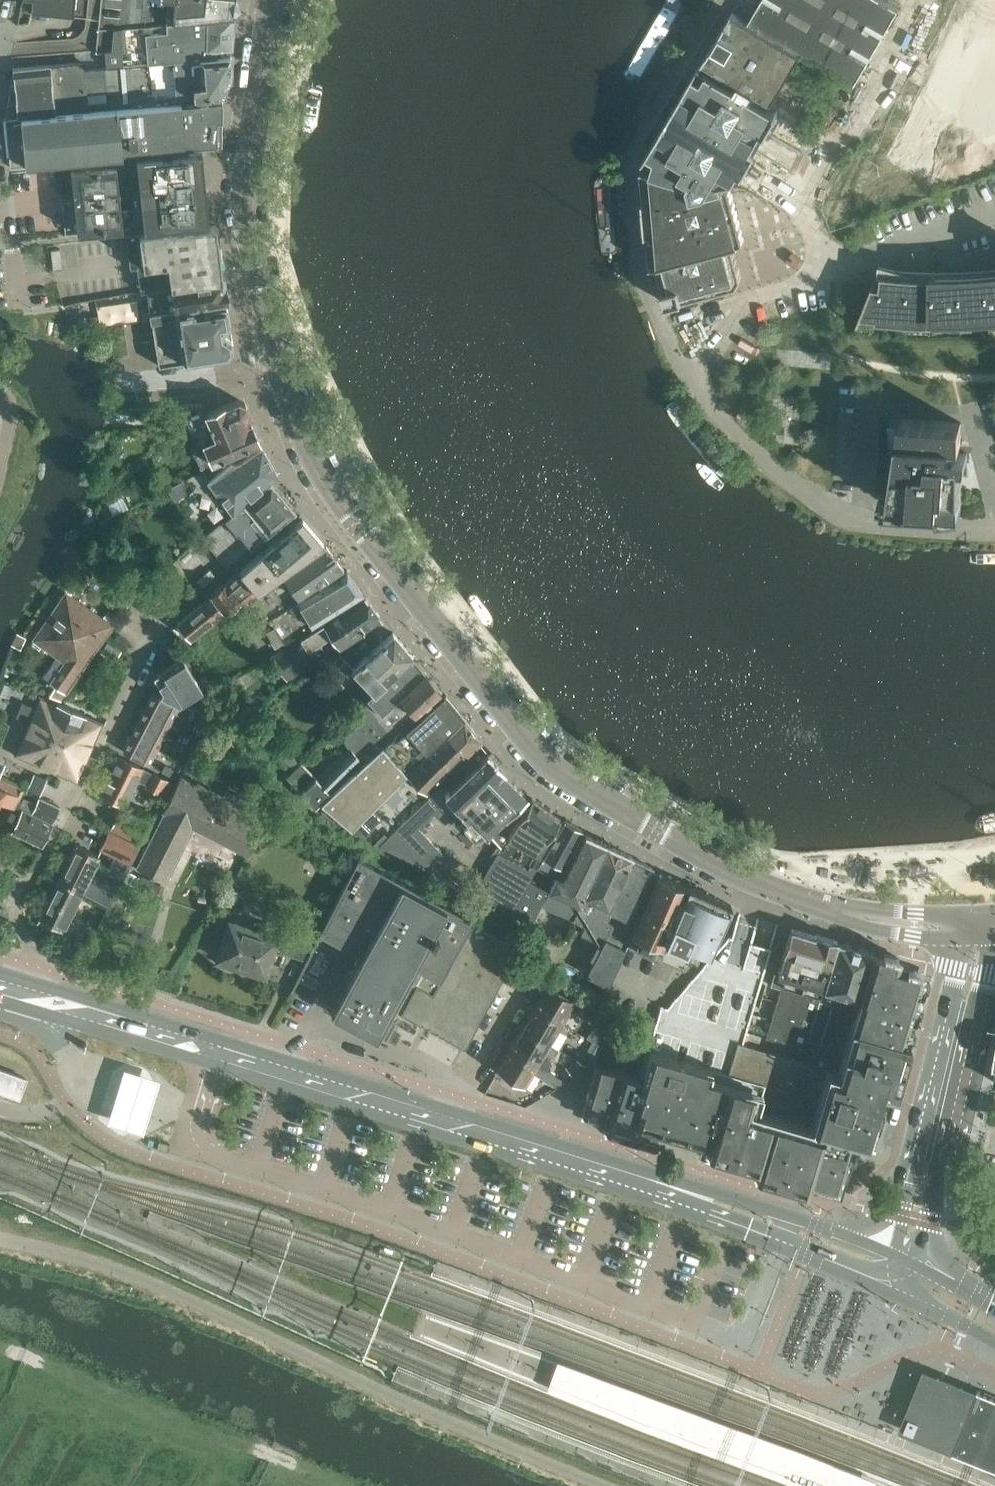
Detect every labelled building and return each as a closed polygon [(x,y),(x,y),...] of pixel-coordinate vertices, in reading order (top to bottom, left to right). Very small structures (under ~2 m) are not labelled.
[(30,10),(85,15),(83,36),(15,42),(11,56),(102,48),(111,47),(114,26),(145,24),(172,22),(233,15),(234,0),(31,0),(30,10)] [(649,48),(662,56),(699,0),(680,0),(649,48)] [(899,8),(886,0),(761,0),(749,21),(801,53),(855,84),(899,8)] [(702,61),(772,102),(801,53),(749,21),(732,11),(702,61)] [(199,56),(230,54),(230,46),(231,45),(233,15),(172,22),(145,24),(114,26),(111,47),(102,48),(104,65),(191,57),(190,53),(199,52),(199,56)] [(649,49),(605,127),(620,136),(665,58),(649,49)] [(230,77),(230,54),(199,56),(199,52),(190,53),(191,57),(104,65),(82,67),(85,102),(107,100),(108,103),(133,101),(134,106),(182,101),(182,97),(223,93),(224,83),(225,83),(225,81),(230,77)] [(5,117),(5,118),(74,111),(74,103),(85,102),(82,67),(81,61),(12,68),(12,69),(13,69),(14,84),(10,85),(10,86),(11,86),(12,99),(8,99),(8,101),(10,116),(5,117)] [(642,167),(642,168),(688,181),(689,181),(693,195),(731,185),(728,176),(737,162),(751,139),(773,102),(772,102),(702,61),(680,97),(658,134),(643,160),(642,167)] [(104,157),(173,151),(196,148),(203,148),(207,143),(206,132),(216,131),(217,117),(221,117),(221,115),(221,100),(221,98),(220,98),(182,101),(134,106),(86,110),(5,118),(10,166),(26,165),(104,157)] [(173,151),(104,157),(108,198),(82,200),(83,210),(75,211),(77,227),(111,224),(112,230),(203,220),(201,203),(207,203),(202,157),(196,158),(196,153),(196,148),(173,151)] [(11,167),(14,194),(29,193),(26,166),(11,167)] [(658,264),(732,244),(745,240),(731,185),(693,195),(689,181),(688,181),(642,168),(645,200),(643,200),(646,233),(648,233),(651,265),(658,264)] [(141,291),(147,290),(221,278),(215,224),(126,234),(130,267),(137,266),(141,291)] [(741,278),(740,272),(732,244),(658,264),(669,302),(738,284),(741,278)] [(60,249),(51,251),(53,269),(63,268),(60,249)] [(994,268),(994,273),(985,274),(960,275),(934,276),(909,274),(882,272),(881,283),(873,282),(854,331),(855,331),(862,314),(879,316),(907,319),(935,320),(963,319),(988,318),(990,336),(994,336),(994,268)] [(150,311),(150,312),(193,305),(194,310),(226,305),(222,278),(221,278),(147,290),(148,300),(150,311)] [(141,291),(137,291),(139,301),(148,300),(147,290),(141,291)] [(193,305),(150,312),(151,318),(158,365),(183,361),(183,362),(213,357),(227,355),(233,347),(226,305),(194,310),(193,305)] [(150,311),(142,312),(143,319),(151,318),(150,312),(150,311)] [(97,316),(86,317),(87,328),(98,327),(97,316)] [(86,317),(76,319),(77,329),(78,330),(84,329),(87,328),(86,317)] [(206,412),(202,402),(181,404),(198,443),(192,446),(201,465),(258,440),(258,438),(251,422),(251,423),(250,421),(247,422),(244,416),(245,416),(248,409),(245,402),(238,399),(224,405),(224,404),(206,412)] [(961,461),(967,461),(968,449),(961,449),(961,422),(900,417),(889,501),(885,500),(884,501),(961,507),(961,461)] [(194,485),(221,519),(270,479),(277,474),(261,444),(238,460),(230,459),(208,477),(202,469),(167,488),(175,498),(194,485)] [(296,509),(270,479),(221,520),(202,536),(228,566),(296,509)] [(216,619),(241,602),(325,542),(302,516),(202,602),(216,618),(216,619)] [(343,566),(326,542),(245,599),(249,607),(289,579),(298,593),(307,588),(342,566),(342,567),(343,566)] [(255,623),(259,630),(263,628),(275,646),(363,591),(347,569),(309,592),(307,588),(298,593),(289,579),(249,607),(245,599),(241,602),(244,607),(241,609),(251,626),(255,623)] [(50,683),(55,686),(49,695),(59,700),(111,624),(65,592),(33,639),(65,662),(50,683)] [(336,644),(337,646),(381,618),(364,595),(270,656),(262,660),(271,674),(279,668),(286,679),(316,660),(308,648),(313,645),(321,640),(330,634),(336,644)] [(202,602),(177,623),(189,638),(216,618),(202,602)] [(11,645),(20,649),(26,636),(17,632),(11,645)] [(352,667),(374,690),(412,654),(393,632),(352,667)] [(330,634),(321,640),(326,647),(328,650),(336,644),(330,634)] [(321,640),(313,645),(317,652),(326,647),(321,640)] [(119,654),(105,645),(101,652),(114,660),(119,654)] [(340,653),(326,662),(334,670),(346,659),(340,653)] [(441,691),(412,654),(341,721),(349,730),(347,731),(344,735),(344,739),(346,742),(349,746),(317,777),(301,760),(285,776),(315,806),(362,760),(384,742),(394,733),(441,691)] [(162,689),(160,693),(180,703),(181,701),(202,688),(182,657),(153,676),(162,689)] [(155,690),(147,705),(172,718),(180,703),(160,693),(155,690)] [(464,716),(445,693),(408,730),(412,733),(403,741),(394,733),(384,743),(320,801),(351,827),(375,804),(464,716)] [(27,722),(26,725),(90,751),(102,722),(38,695),(34,706),(22,701),(15,718),(27,722)] [(147,705),(139,720),(164,733),(172,718),(147,705)] [(194,707),(192,712),(200,716),(202,711),(194,707)] [(200,716),(192,712),(189,718),(197,722),(200,716)] [(375,804),(351,827),(360,835),(383,812),(395,824),(480,738),(463,717),(376,805),(375,804)] [(139,720),(131,736),(156,749),(164,733),(139,720)] [(90,751),(26,725),(14,754),(77,781),(90,751)] [(181,734),(177,740),(185,744),(188,738),(181,734)] [(156,749),(131,736),(123,751),(148,764),(156,749)] [(185,744),(177,740),(174,747),(182,751),(185,744)] [(479,840),(486,834),(526,796),(511,779),(512,778),(501,766),(503,764),(492,752),(489,754),(487,752),(445,793),(460,809),(462,808),(470,817),(463,823),(464,828),(475,840),(479,840)] [(121,756),(102,793),(124,804),(143,767),(121,756)] [(162,771),(169,774),(173,768),(165,764),(162,771)] [(154,769),(146,783),(164,792),(172,778),(154,769)] [(46,779),(35,774),(28,789),(39,793),(46,779)] [(193,780),(193,781),(181,775),(163,811),(165,812),(136,868),(165,882),(185,843),(180,840),(188,824),(217,839),(217,840),(221,842),(221,841),(248,854),(266,818),(245,807),(248,801),(227,790),(223,796),(202,785),(202,784),(193,780)] [(16,806),(23,789),(0,779),(0,799),(16,806)] [(431,795),(413,813),(386,841),(393,848),(408,856),(421,843),(410,833),(439,803),(431,795)] [(23,797),(18,808),(19,808),(9,830),(42,845),(52,823),(60,806),(39,796),(36,803),(23,797)] [(532,924),(541,905),(548,891),(529,880),(562,824),(557,821),(560,817),(531,796),(529,799),(501,847),(475,891),(532,924)] [(489,834),(501,847),(529,799),(526,796),(486,834),(488,835),(489,834)] [(112,829),(138,842),(147,823),(121,811),(112,829)] [(529,880),(548,891),(557,875),(564,878),(585,834),(581,831),(582,829),(564,820),(562,824),(529,880)] [(101,848),(116,856),(128,861),(136,844),(109,831),(101,848)] [(385,832),(373,843),(377,846),(379,845),(388,836),(385,832)] [(581,933),(602,943),(606,937),(625,948),(627,944),(658,874),(650,871),(652,867),(631,857),(632,855),(589,835),(585,834),(564,878),(557,875),(548,891),(541,905),(585,925),(581,933)] [(77,844),(67,863),(90,875),(100,856),(77,844)] [(128,861),(116,856),(109,870),(120,876),(128,861)] [(358,857),(327,918),(369,942),(333,1010),(332,1010),(331,1012),(376,1037),(377,1035),(386,1039),(392,1028),(383,1023),(395,1000),(405,1005),(401,1013),(465,1048),(519,948),(472,922),(473,920),(358,857)] [(67,863),(58,881),(81,893),(90,875),(67,863)] [(658,874),(627,944),(658,957),(684,969),(700,950),(709,954),(731,904),(688,885),(687,887),(658,874)] [(89,892),(111,904),(117,892),(96,880),(89,892)] [(58,881),(49,900),(72,912),(81,893),(58,881)] [(72,912),(49,900),(39,919),(62,931),(64,927),(72,930),(75,923),(68,920),(72,912)] [(745,1035),(748,1025),(771,948),(778,924),(739,913),(732,936),(729,936),(667,1007),(659,1005),(659,1006),(661,1006),(648,1048),(640,1076),(595,1063),(581,1112),(606,1120),(604,1127),(656,1142),(661,1127),(686,1135),(691,1117),(714,1123),(706,1149),(756,1163),(754,1171),(806,1186),(809,1175),(834,1182),(848,1136),(868,1142),(883,1092),(895,1096),(910,1044),(902,1042),(922,974),(897,967),(900,960),(872,952),(838,1071),(743,1043),(745,1035)] [(248,926),(229,920),(217,958),(221,959),(219,963),(234,968),(236,964),(264,973),(269,960),(279,963),(283,953),(306,960),(319,933),(291,924),(289,931),(254,920),(253,924),(249,922),(248,926)] [(767,1031),(748,1025),(745,1035),(765,1040),(766,1037),(784,1042),(805,1045),(820,996),(823,987),(837,941),(834,940),(834,941),(828,939),(826,948),(806,942),(808,934),(792,930),(787,945),(787,944),(786,947),(787,947),(778,974),(774,972),(771,984),(780,987),(784,975),(785,976),(767,1031)] [(521,947),(535,953),(541,940),(528,933),(521,947)] [(587,974),(598,979),(608,985),(625,948),(606,937),(602,943),(587,974)] [(858,999),(872,952),(873,952),(837,941),(823,989),(858,999)] [(548,985),(535,1006),(561,1021),(574,1000),(548,985)] [(808,1043),(823,1047),(835,1008),(819,1004),(808,1043)] [(535,1006),(523,1028),(548,1043),(561,1021),(535,1006)] [(523,1028),(510,1049),(546,1070),(551,1062),(540,1056),(548,1043),(523,1028)] [(589,1048),(582,1044),(577,1052),(591,1061),(607,1049),(594,1041),(589,1048)] [(546,1070),(510,1049),(497,1071),(523,1086),(531,1071),(542,1077),(546,1070)] [(566,1067),(571,1075),(586,1065),(578,1060),(566,1067)] [(159,1078),(123,1067),(107,1119),(143,1130),(159,1078)] [(19,1097),(26,1078),(0,1069),(0,1090),(19,1097)] [(545,1080),(555,1086),(564,1081),(550,1072),(545,1080)] [(972,1191),(985,1194),(988,1183),(975,1179),(974,1183),(972,1191)] [(952,1452),(977,1391),(923,1369),(900,1431),(952,1452)] [(952,1452),(994,1470),(994,1398),(977,1391),(952,1452)] [(779,1460),(782,1453),(676,1414),(673,1422),(671,1429),(776,1468),(779,1460)]
